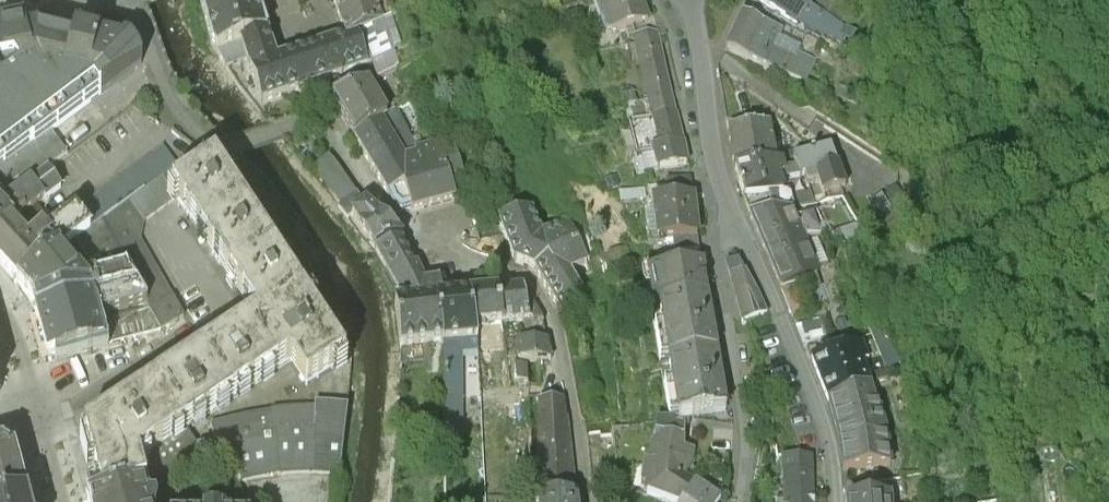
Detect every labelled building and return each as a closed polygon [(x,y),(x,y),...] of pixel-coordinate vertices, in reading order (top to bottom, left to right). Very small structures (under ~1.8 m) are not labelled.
[(373,0),(333,0),(346,40),(276,62),(256,0),(201,0),(211,41),(226,66),(246,59),(253,79),(261,104),(367,71),(361,52),(356,37),(382,28),(373,0)] [(626,0),(576,0),(554,8),(560,24),(599,10),(626,0)] [(611,42),(648,29),(637,0),(626,0),(599,10),(611,42)] [(786,0),(755,0),(753,3),(820,45),(822,43),(839,52),(847,40),(826,26),(807,13),(786,0)] [(807,13),(826,26),(837,10),(822,0),(786,0),(807,13)] [(862,16),(868,19),(876,10),(867,1),(858,10),(862,16)] [(560,24),(554,8),(544,12),(550,28),(560,24)] [(3,204),(48,171),(68,156),(58,143),(101,111),(93,101),(142,65),(138,55),(133,48),(135,46),(129,29),(120,18),(106,15),(79,18),(75,35),(38,26),(25,29),(26,30),(25,30),(23,23),(0,28),(0,200),(3,204)] [(783,36),(743,18),(726,55),(805,92),(815,70),(795,61),(793,66),(773,56),(783,36)] [(652,127),(675,122),(657,41),(635,47),(649,110),(652,127)] [(864,51),(872,57),(879,48),(871,42),(864,51)] [(361,52),(367,71),(372,70),(366,49),(361,52)] [(259,104),(261,104),(253,79),(239,87),(251,100),(253,102),(256,103),(259,104)] [(367,89),(332,102),(355,140),(387,120),(367,89)] [(838,99),(836,109),(856,116),(859,105),(838,99)] [(629,132),(652,127),(649,110),(624,116),(629,132)] [(387,120),(355,140),(389,198),(393,207),(401,214),(410,211),(412,214),(455,199),(448,177),(461,172),(452,146),(418,155),(396,115),(387,120)] [(637,167),(653,163),(657,180),(687,173),(675,122),(652,127),(629,132),(637,167)] [(734,176),(775,169),(774,163),(769,130),(728,136),(734,176)] [(792,158),(774,163),(775,169),(780,168),(792,165),(815,156),(804,146),(792,158)] [(815,156),(792,165),(800,183),(804,182),(806,190),(818,186),(822,200),(845,192),(840,181),(845,179),(840,164),(835,166),(830,151),(815,156)] [(199,152),(180,166),(180,165),(163,178),(172,193),(215,165),(199,152)] [(357,194),(329,157),(311,171),(342,205),(357,194)] [(215,165),(172,193),(177,200),(202,237),(244,209),(215,165)] [(780,168),(775,169),(734,176),(743,206),(750,222),(788,216),(794,214),(789,197),(782,198),(779,187),(800,183),(792,165),(780,168)] [(3,204),(5,206),(0,209),(14,224),(36,208),(62,189),(48,171),(3,204)] [(92,201),(77,213),(91,232),(101,224),(101,223),(143,192),(132,177),(94,204),(92,201)] [(143,192),(101,223),(101,224),(118,255),(141,243),(140,242),(144,225),(177,200),(172,193),(163,178),(144,191),(143,192)] [(662,190),(663,198),(664,212),(691,210),(689,188),(662,190)] [(376,250),(402,237),(365,206),(357,194),(342,205),(351,217),(376,250)] [(663,198),(652,200),(658,251),(672,250),(696,247),(691,210),(664,212),(663,198)] [(347,220),(351,217),(342,205),(339,208),(347,220)] [(14,224),(12,225),(29,243),(43,232),(46,236),(52,232),(49,228),(52,225),(36,208),(14,224)] [(46,236),(43,232),(29,243),(12,225),(14,224),(0,209),(0,267),(18,286),(43,263),(46,265),(59,255),(75,244),(91,232),(77,213),(52,232),(46,236)] [(244,209),(202,237),(231,282),(273,254),(244,209)] [(542,233),(532,209),(499,218),(515,257),(535,264),(536,265),(553,261),(552,259),(555,257),(556,258),(573,248),(591,239),(587,231),(575,237),(567,220),(542,233)] [(790,215),(788,216),(750,222),(765,260),(802,244),(790,215)] [(109,277),(128,272),(118,255),(101,224),(91,232),(75,244),(89,266),(99,259),(109,277)] [(402,237),(376,250),(391,278),(415,266),(402,237)] [(553,261),(536,265),(564,311),(585,298),(569,270),(587,261),(586,258),(589,256),(594,256),(598,254),(591,239),(573,248),(556,258),(555,257),(552,259),(553,261)] [(173,300),(141,243),(118,255),(128,272),(137,289),(149,311),(150,313),(173,300)] [(99,259),(89,266),(75,244),(59,255),(68,266),(73,262),(77,268),(72,271),(75,275),(84,269),(87,280),(82,284),(88,291),(94,290),(92,282),(109,277),(99,259)] [(817,282),(802,244),(765,260),(780,298),(795,292),(817,282)] [(697,260),(696,247),(672,250),(674,263),(697,260)] [(273,254),(231,282),(256,321),(259,325),(260,326),(302,299),(273,254)] [(73,262),(68,266),(59,255),(46,265),(43,263),(18,286),(32,302),(36,315),(137,289),(128,272),(109,277),(92,282),(94,290),(88,291),(82,284),(75,275),(72,271),(77,268),(73,262)] [(701,272),(699,260),(674,265),(676,277),(701,272)] [(404,302),(428,298),(421,282),(425,282),(417,265),(415,266),(391,278),(404,302)] [(745,283),(737,269),(726,272),(742,330),(765,321),(757,302),(745,283)] [(662,312),(706,304),(704,293),(705,293),(701,272),(676,277),(649,281),(655,313),(662,312)] [(401,349),(444,342),(439,311),(440,311),(438,296),(442,296),(439,279),(425,282),(421,282),(428,298),(404,302),(395,304),(401,349)] [(526,326),(544,323),(543,317),(544,317),(543,313),(524,283),(497,287),(503,320),(507,319),(524,316),(526,326)] [(502,320),(503,320),(497,287),(469,291),(474,324),(476,324),(476,329),(481,328),(480,323),(502,320)] [(137,289),(36,315),(48,361),(103,347),(95,316),(100,314),(102,318),(142,307),(144,312),(149,311),(137,289)] [(478,337),(476,329),(476,324),(474,324),(469,291),(442,296),(438,296),(440,311),(439,311),(444,342),(444,396),(462,396),(461,351),(478,349),(478,337)] [(807,321),(795,292),(780,298),(792,327),(807,321)] [(302,299),(260,326),(259,325),(256,321),(247,328),(276,373),(291,363),(306,388),(345,362),(302,299)] [(173,300),(150,313),(160,332),(184,318),(173,300)] [(706,304),(662,312),(672,369),(716,361),(706,304)] [(144,312),(104,322),(111,345),(160,332),(150,313),(149,311),(144,312)] [(821,325),(795,334),(805,357),(831,349),(821,325)] [(247,328),(202,357),(231,402),(276,373),(247,328)] [(538,335),(519,335),(518,355),(551,355),(547,333),(546,333),(545,328),(538,329),(538,335)] [(810,370),(825,363),(825,362),(830,360),(827,352),(805,358),(810,370)] [(202,357),(156,387),(186,432),(231,402),(202,357)] [(827,412),(868,395),(853,357),(839,363),(837,357),(830,360),(825,362),(825,363),(827,367),(811,374),(827,412)] [(517,375),(528,375),(527,359),(516,359),(517,375)] [(716,361),(672,369),(681,423),(685,422),(725,416),(716,361)] [(548,391),(547,379),(528,380),(528,392),(548,391)] [(84,435),(98,487),(85,490),(89,501),(101,501),(143,491),(204,474),(197,449),(196,447),(186,432),(156,387),(84,435)] [(539,449),(571,446),(567,412),(564,395),(539,396),(540,418),(539,449)] [(890,474),(886,446),(877,412),(873,413),(868,395),(827,412),(839,456),(842,482),(868,478),(890,474)] [(445,442),(444,398),(426,398),(426,442),(445,442)] [(272,414),(254,417),(253,415),(233,419),(233,421),(210,428),(214,443),(196,447),(197,449),(204,474),(235,466),(240,485),(262,480),(286,477),(308,476),(339,478),(348,407),(315,405),(315,410),(272,412),(272,414)] [(655,426),(653,444),(683,449),(685,422),(681,423),(655,426)] [(685,449),(683,449),(653,444),(649,469),(646,468),(642,490),(645,491),(644,499),(653,501),(670,501),(674,491),(688,499),(693,490),(700,478),(693,473),(696,457),(684,456),(685,449)] [(0,448),(0,501),(20,501),(27,500),(12,445),(0,448)] [(539,493),(577,491),(571,446),(539,449),(539,493)] [(785,481),(811,480),(811,467),(784,468),(785,481)] [(1041,470),(1042,482),(1053,481),(1052,468),(1041,470)] [(868,478),(842,482),(843,498),(871,493),(868,478)] [(782,481),(782,482),(785,482),(785,499),(782,499),(782,501),(809,501),(809,496),(812,496),(812,480),(811,480),(785,481),(782,481)] [(693,490),(688,499),(686,501),(713,501),(693,490)] [(143,491),(101,501),(146,501),(143,491)] [(577,491),(539,493),(539,501),(578,501),(577,491)] [(688,499),(674,491),(670,501),(686,501),(688,499)]
